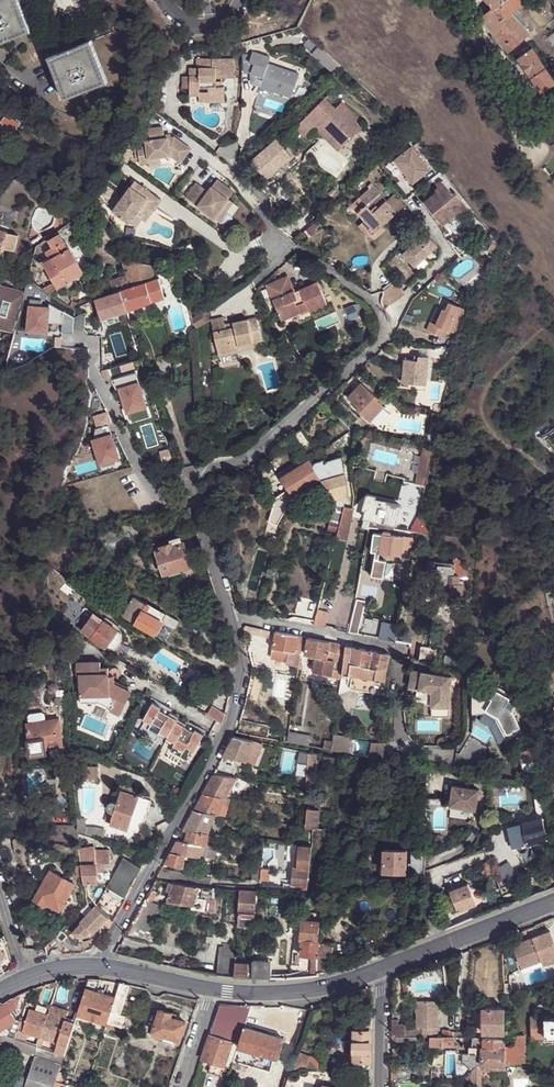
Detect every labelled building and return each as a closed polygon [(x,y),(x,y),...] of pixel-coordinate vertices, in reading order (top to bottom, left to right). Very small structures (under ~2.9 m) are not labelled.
[(20,0),(0,0),(0,43),(32,31),(20,0)] [(528,34),(514,15),(524,6),(519,0),(485,0),(491,8),(480,18),(507,51),(528,34)] [(546,0),(539,0),(533,5),(549,24),(553,20),(553,12),(546,0)] [(91,40),(49,56),(66,99),(108,83),(91,40)] [(308,40),(304,45),(310,50),(314,45),(308,40)] [(518,58),(541,92),(553,83),(532,48),(518,58)] [(261,60),(268,62),(269,57),(252,51),(248,62),(254,63),(259,64),(261,60)] [(227,58),(190,61),(192,79),(188,79),(182,80),(182,90),(202,89),(202,104),(218,103),(217,87),(212,88),(211,83),(211,80),(228,79),(227,58)] [(249,71),(250,77),(253,80),(252,84),(259,86),(259,84),(272,89),(270,92),(290,100),(299,76),(267,64),(268,62),(261,60),(259,64),(254,63),(251,72),(249,71)] [(202,89),(182,90),(183,99),(193,98),(193,104),(202,104),(202,89)] [(323,101),(298,125),(308,137),(314,132),(320,126),(333,140),(330,142),(339,151),(359,132),(352,125),(356,121),(341,105),(333,112),(328,117),(324,113),(330,108),(323,101)] [(333,112),(330,108),(324,113),(328,117),(333,112)] [(0,148),(6,152),(18,136),(2,124),(0,127),(0,148)] [(308,137),(298,125),(293,128),(304,140),(308,137)] [(335,154),(339,151),(330,142),(333,140),(320,126),(314,132),(335,154)] [(148,163),(161,160),(171,159),(181,166),(191,152),(174,140),(165,142),(163,132),(162,130),(143,133),(146,150),(136,152),(139,168),(148,167),(148,163)] [(409,147),(393,160),(406,175),(404,177),(410,184),(428,169),(409,147)] [(162,167),(161,160),(148,163),(148,167),(149,170),(162,167)] [(440,188),(425,202),(438,218),(439,217),(444,223),(464,206),(459,200),(461,198),(455,190),(453,193),(441,179),(436,183),(440,188)] [(146,205),(156,212),(164,201),(137,181),(114,212),(132,225),(138,217),(146,205)] [(186,201),(220,225),(232,206),(228,203),(234,195),(217,183),(209,195),(197,186),(186,201)] [(395,218),(385,206),(382,209),(376,202),(383,195),(376,187),(363,199),(370,207),(361,215),(367,222),(377,234),(395,218)] [(389,202),(385,206),(395,218),(400,214),(389,202)] [(148,224),(156,212),(146,205),(138,217),(148,224)] [(372,239),(377,234),(367,222),(362,227),(372,239)] [(461,228),(447,238),(452,245),(460,257),(472,248),(465,239),(467,237),(461,228)] [(308,229),(300,237),(305,242),(313,234),(308,229)] [(2,253),(3,249),(16,251),(19,236),(7,233),(0,231),(0,252),(2,253)] [(425,232),(403,253),(416,265),(437,244),(425,232)] [(47,252),(51,260),(68,250),(59,234),(49,241),(53,248),(47,252)] [(80,243),(70,249),(83,272),(93,267),(80,243)] [(68,250),(51,260),(44,264),(55,284),(57,288),(83,272),(70,249),(68,250)] [(127,276),(129,284),(135,282),(154,276),(151,265),(123,259),(127,276)] [(175,269),(166,273),(169,280),(178,278),(175,269)] [(305,301),(308,309),(309,311),(326,304),(318,283),(296,291),(289,273),(267,282),(282,320),(301,312),(297,304),(305,301)] [(110,282),(114,295),(122,292),(122,291),(120,287),(129,284),(127,276),(110,282)] [(122,291),(122,292),(128,312),(166,300),(160,279),(136,287),(122,291)] [(120,287),(122,291),(136,287),(135,282),(129,284),(120,287)] [(382,295),(382,296),(395,284),(394,283),(381,293),(382,295)] [(55,284),(45,291),(49,294),(57,288),(55,284)] [(395,284),(382,296),(380,303),(383,308),(403,295),(403,292),(395,284)] [(15,330),(26,291),(0,285),(0,326),(15,330)] [(114,295),(96,300),(102,321),(128,312),(122,292),(114,295)] [(301,312),(308,309),(305,301),(297,304),(301,312)] [(431,322),(428,330),(445,338),(449,330),(456,334),(466,309),(450,302),(447,310),(444,309),(437,325),(431,322)] [(30,305),(28,331),(48,333),(49,323),(63,324),(62,332),(74,333),(74,329),(84,330),(86,313),(75,318),(51,304),(50,307),(30,305)] [(215,331),(220,355),(241,351),(247,350),(246,345),(255,343),(263,341),(258,318),(235,322),(236,327),(227,329),(215,331)] [(213,321),(215,331),(227,329),(226,324),(225,319),(213,321)] [(241,351),(220,355),(222,364),(243,360),(241,351)] [(403,382),(425,385),(429,357),(419,356),(418,361),(414,360),(405,359),(403,382)] [(120,388),(127,414),(147,408),(137,372),(113,379),(110,370),(102,372),(103,374),(107,381),(111,380),(116,389),(120,388)] [(370,423),(383,408),(377,401),(378,399),(361,385),(348,398),(359,409),(357,410),(370,423)] [(391,415),(383,408),(370,423),(377,429),(391,415)] [(106,412),(93,416),(96,428),(110,423),(106,412)] [(436,429),(439,416),(433,415),(430,428),(436,429)] [(95,439),(93,440),(100,465),(120,459),(118,453),(109,424),(96,428),(95,439)] [(302,430),(293,435),(304,452),(313,446),(302,430)] [(424,486),(432,450),(424,448),(416,484),(424,486)] [(170,449),(161,452),(162,458),(172,455),(170,449)] [(325,459),(311,464),(319,475),(344,469),(344,456),(326,461),(325,459)] [(311,464),(309,461),(282,478),(294,498),(304,491),(313,485),(322,480),(320,476),(319,475),(311,464)] [(255,465),(250,470),(257,477),(262,473),(255,465)] [(346,470),(320,476),(322,480),(332,496),(338,494),(339,496),(340,499),(348,499),(346,470)] [(223,473),(217,477),(218,481),(216,484),(219,489),(227,485),(222,478),(225,477),(223,473)] [(209,478),(209,481),(211,483),(212,484),(213,484),(216,484),(218,481),(217,477),(214,475),(211,476),(209,478)] [(400,482),(397,493),(403,494),(406,484),(400,482)] [(317,491),(313,485),(304,491),(307,497),(311,497),(316,494),(317,491)] [(393,530),(399,505),(374,499),(375,496),(367,494),(366,494),(365,495),(361,509),(364,510),(360,527),(366,528),(377,528),(393,530)] [(337,503),(332,496),(328,499),(333,504),(331,509),(334,512),(338,508),(335,522),(340,523),(341,519),(344,507),(337,503)] [(353,510),(344,507),(341,519),(350,521),(353,510)] [(415,532),(419,532),(429,533),(416,518),(415,532)] [(350,521),(341,519),(340,523),(336,538),(346,540),(350,521)] [(336,538),(340,523),(335,522),(331,521),(327,535),(336,538)] [(384,535),(374,534),(371,552),(401,556),(401,559),(410,560),(412,539),(388,536),(388,533),(384,533),(384,535)] [(156,552),(160,568),(163,575),(168,573),(169,576),(180,572),(179,570),(191,566),(184,543),(182,543),(181,537),(170,539),(171,544),(160,547),(160,550),(156,552)] [(124,557),(125,561),(131,559),(131,557),(140,552),(139,550),(124,557)] [(158,568),(160,568),(156,552),(152,553),(153,559),(155,558),(158,568)] [(454,561),(455,565),(427,562),(425,595),(436,595),(436,598),(461,600),(463,582),(459,582),(459,579),(466,580),(459,561),(454,561)] [(166,614),(166,615),(134,597),(123,617),(155,635),(161,623),(174,630),(179,621),(166,614)] [(356,599),(352,617),(362,618),(365,601),(356,599)] [(320,605),(315,626),(326,628),(330,607),(320,605)] [(106,617),(104,621),(115,628),(117,624),(106,617)] [(350,633),(358,635),(362,618),(352,617),(350,633)] [(226,628),(223,618),(210,622),(212,631),(226,628)] [(107,648),(118,630),(115,628),(104,621),(92,639),(107,648)] [(125,635),(118,630),(107,648),(113,653),(125,635)] [(298,637),(277,633),(274,650),(290,653),(295,654),(298,637)] [(304,638),(298,637),(295,654),(290,653),(289,663),(285,662),(284,666),(298,669),(299,663),(301,654),(304,638)] [(331,644),(309,639),(306,656),(317,658),(314,673),(324,675),(323,677),(341,681),(342,675),(343,672),(347,647),(331,644)] [(389,656),(347,647),(343,672),(342,675),(350,676),(352,677),(354,666),(379,670),(386,672),(389,656)] [(421,648),(418,661),(437,665),(439,652),(421,648)] [(289,663),(290,653),(274,650),(272,660),(285,662),(289,663)] [(498,671),(490,650),(486,652),(494,673),(498,671)] [(110,685),(109,678),(109,668),(100,669),(100,663),(75,664),(76,676),(78,676),(79,704),(90,704),(90,696),(97,696),(98,703),(111,709),(112,706),(122,711),(131,692),(115,685),(110,685)] [(386,695),(386,682),(378,681),(379,670),(354,666),(352,677),(350,688),(350,691),(386,695)] [(386,682),(386,672),(379,670),(378,681),(386,682)] [(449,677),(409,670),(406,688),(428,693),(428,708),(449,708),(449,677)] [(487,694),(471,695),(471,713),(481,713),(483,710),(495,718),(506,740),(522,732),(513,714),(507,697),(492,688),(487,694)] [(90,704),(98,703),(97,696),(90,696),(90,704)] [(153,701),(152,704),(161,709),(160,711),(168,716),(170,714),(171,711),(153,701)] [(161,709),(152,704),(142,721),(144,722),(139,732),(156,741),(159,736),(166,740),(165,742),(174,747),(170,753),(187,762),(192,753),(194,754),(204,735),(195,730),(193,733),(185,728),(186,725),(177,721),(179,718),(170,714),(168,716),(160,711),(161,709)] [(119,717),(122,711),(112,706),(111,709),(109,713),(119,717)] [(222,725),(224,714),(212,706),(207,715),(222,725)] [(504,741),(506,740),(495,718),(483,710),(481,713),(494,720),(504,741)] [(45,747),(50,746),(62,744),(59,720),(28,723),(32,753),(45,752),(45,750),(45,747)] [(188,722),(186,725),(185,728),(193,733),(195,730),(204,735),(206,732),(188,722)] [(418,722),(417,730),(438,732),(438,723),(418,722)] [(288,743),(309,747),(311,737),(289,733),(288,737),(288,743)] [(235,737),(224,757),(235,760),(242,761),(256,764),(261,752),(264,744),(235,737)] [(350,739),(333,737),(332,743),(332,751),(347,754),(350,739)] [(323,749),(332,751),(332,743),(324,741),(323,749)] [(375,750),(374,759),(382,760),(382,759),(383,744),(376,743),(375,750)] [(531,761),(530,749),(520,751),(522,763),(532,762),(531,761)] [(317,762),(318,762),(319,755),(303,751),(302,759),(308,760),(317,762)] [(337,758),(326,756),(323,767),(335,770),(335,768),(337,758)] [(535,780),(541,781),(538,763),(536,759),(531,761),(532,762),(533,771),(535,780)] [(310,768),(316,768),(317,762),(308,760),(307,767),(310,768)] [(532,762),(522,763),(523,773),(533,771),(532,762)] [(76,782),(97,783),(98,768),(76,767),(76,782)] [(213,775),(202,795),(227,798),(236,779),(213,775)] [(309,790),(316,791),(317,777),(315,777),(309,777),(309,790)] [(110,802),(116,804),(121,791),(123,786),(117,784),(110,802)] [(123,786),(121,791),(131,794),(133,789),(123,786)] [(479,791),(453,787),(449,808),(475,812),(479,791)] [(312,798),(315,799),(316,791),(309,790),(307,790),(307,798),(312,798)] [(126,829),(137,797),(131,794),(121,791),(116,804),(113,813),(109,823),(126,829)] [(202,795),(194,812),(215,814),(219,815),(224,805),(227,798),(202,795)] [(151,801),(137,797),(126,829),(139,834),(151,801)] [(236,799),(227,798),(224,805),(228,806),(232,806),(236,799)] [(537,815),(546,813),(544,799),(535,801),(537,815)] [(107,811),(113,813),(116,804),(110,802),(108,804),(106,807),(107,811)] [(224,805),(219,815),(224,815),(228,806),(224,805)] [(312,828),(319,828),(319,810),(314,809),(311,809),(308,809),(307,812),(306,826),(312,828)] [(319,828),(331,829),(332,812),(319,810),(319,828)] [(103,822),(109,823),(113,813),(107,811),(103,822)] [(194,812),(184,831),(188,832),(208,835),(215,814),(194,812)] [(542,819),(508,826),(512,847),(546,840),(542,819)] [(86,821),(77,820),(78,834),(86,836),(86,821)] [(47,827),(47,842),(56,842),(56,827),(47,827)] [(208,835),(188,832),(185,843),(201,845),(206,846),(208,835)] [(178,842),(172,853),(191,855),(200,856),(201,845),(185,843),(178,842)] [(436,851),(444,865),(458,858),(450,844),(436,851)] [(201,845),(200,856),(216,859),(217,847),(206,846),(201,845)] [(85,849),(78,849),(79,853),(81,864),(84,875),(85,883),(97,881),(96,870),(101,870),(98,862),(107,860),(109,847),(93,852),(86,855),(85,849)] [(292,888),(308,889),(309,874),(310,850),(295,848),(292,888)] [(406,873),(407,851),(385,850),(384,872),(406,873)] [(425,878),(425,852),(411,851),(411,872),(415,872),(415,878),(425,878)] [(172,853),(166,863),(190,866),(191,855),(172,853)] [(124,895),(140,865),(123,856),(107,887),(124,895)] [(488,863),(479,867),(486,885),(496,881),(488,863)] [(45,903),(60,911),(75,885),(51,870),(34,899),(43,905),(45,903)] [(161,874),(158,878),(211,885),(211,879),(200,877),(200,876),(189,874),(181,872),(181,873),(166,871),(164,876),(161,874)] [(200,887),(175,884),(169,903),(177,903),(190,905),(192,905),(194,905),(197,899),(200,887)] [(450,893),(458,913),(476,907),(468,886),(450,893)] [(213,889),(200,887),(197,899),(206,900),(210,900),(211,900),(213,889)] [(9,892),(14,908),(22,905),(18,890),(9,892)] [(151,890),(137,916),(143,919),(152,903),(158,894),(152,891),(151,890)] [(238,921),(255,924),(257,893),(240,891),(238,921)] [(206,900),(197,899),(194,905),(192,905),(192,910),(205,912),(206,900)] [(63,913),(60,911),(45,903),(43,905),(42,908),(44,910),(57,917),(58,918),(61,916),(63,913)] [(137,916),(125,935),(150,945),(160,908),(152,903),(143,919),(137,916)] [(190,905),(177,903),(176,914),(189,915),(190,910),(190,905)] [(78,934),(70,936),(71,938),(74,952),(85,951),(92,946),(101,932),(84,938),(79,936),(86,935),(91,930),(94,932),(108,917),(109,916),(97,904),(73,930),(78,934)] [(89,910),(85,906),(80,911),(84,915),(89,910)] [(108,928),(113,920),(108,917),(104,925),(108,928)] [(322,921),(320,943),(327,943),(329,922),(322,921)] [(300,957),(317,958),(319,942),(318,942),(319,923),(303,922),(300,957)] [(3,928),(0,930),(0,931),(2,938),(0,939),(0,974),(9,969),(13,960),(3,928)] [(540,960),(553,955),(553,945),(548,930),(511,945),(519,964),(539,957),(540,960)] [(320,973),(332,970),(334,946),(322,945),(320,973)] [(217,975),(233,977),(235,964),(236,951),(219,949),(217,975)] [(520,968),(540,960),(539,957),(519,964),(520,968)] [(251,978),(261,979),(263,962),(252,962),(251,978)] [(261,979),(271,980),(272,963),(263,962),(261,979)] [(233,977),(249,978),(249,969),(241,969),(241,964),(235,964),(233,977)] [(318,977),(319,974),(318,974),(318,965),(310,965),(309,977),(318,977)] [(102,978),(89,978),(87,987),(98,990),(102,978)] [(130,984),(120,982),(115,997),(115,1000),(116,1001),(123,1003),(124,1003),(130,984)] [(98,990),(87,987),(78,1013),(107,1023),(111,1011),(115,1000),(115,997),(98,990)] [(14,996),(12,997),(18,1007),(15,1009),(24,1012),(31,989),(22,993),(14,996)] [(12,997),(6,1002),(11,1011),(15,1009),(18,1007),(12,997)] [(116,1001),(115,1000),(111,1011),(121,1014),(124,1003),(123,1003),(116,1001)] [(437,1001),(416,1001),(416,1027),(422,1028),(422,1036),(437,1036),(437,1001)] [(16,1020),(11,1011),(6,1002),(0,1006),(0,1029),(16,1020)] [(220,1002),(218,1008),(248,1015),(251,1004),(237,1004),(220,1002)] [(307,1008),(286,1004),(284,1011),(304,1016),(307,1008)] [(67,1012),(49,1007),(47,1013),(65,1019),(67,1012)] [(40,1037),(47,1015),(29,1009),(22,1031),(40,1037)] [(159,1033),(165,1035),(180,1039),(186,1022),(170,1016),(171,1013),(160,1009),(153,1031),(159,1033)] [(504,1032),(503,1009),(483,1009),(482,1032),(484,1032),(504,1032)] [(121,1014),(111,1011),(107,1023),(124,1027),(127,1016),(121,1014)] [(65,1019),(47,1013),(47,1015),(40,1037),(44,1038),(57,1043),(54,1051),(65,1055),(75,1022),(65,1019)] [(371,1068),(371,1030),(370,1030),(371,1015),(355,1014),(355,1030),(355,1036),(354,1054),(354,1060),(356,1060),(356,1068),(371,1068)] [(392,1015),(392,1019),(397,1019),(397,1024),(403,1024),(408,1023),(408,1015),(392,1015)] [(532,1038),(545,1038),(544,1018),(531,1017),(532,1038)] [(545,1038),(553,1037),(553,1018),(544,1018),(545,1038)] [(392,1019),(392,1036),(397,1037),(397,1031),(403,1031),(403,1024),(397,1024),(397,1019),(392,1019)] [(21,1020),(16,1020),(0,1029),(0,1033),(15,1038),(21,1020)] [(124,1027),(107,1023),(106,1027),(122,1032),(124,1027)] [(244,1027),(238,1043),(238,1046),(278,1058),(284,1038),(244,1027)] [(15,1038),(0,1033),(0,1085),(5,1086),(54,1086),(56,1081),(59,1071),(65,1055),(54,1051),(41,1047),(37,1045),(15,1038)] [(513,1045),(504,1045),(504,1049),(505,1065),(523,1064),(522,1033),(512,1033),(513,1045)] [(210,1034),(202,1058),(216,1063),(224,1065),(232,1041),(210,1034)] [(436,1037),(432,1037),(431,1045),(450,1045),(450,1037),(449,1037),(442,1037),(436,1037)] [(504,1045),(504,1038),(484,1038),(473,1037),(473,1047),(470,1047),(470,1054),(463,1054),(463,1063),(472,1070),(474,1068),(481,1065),(481,1048),(504,1049),(504,1045)] [(505,1065),(504,1049),(481,1048),(481,1065),(504,1065),(505,1065)] [(222,1071),(224,1065),(216,1063),(214,1068),(222,1071)] [(471,1086),(481,1086),(481,1073),(504,1073),(504,1065),(481,1065),(474,1068),(472,1070),(470,1072),(468,1076),(464,1078),(471,1086)] [(391,1085),(411,1083),(411,1067),(392,1068),(391,1085)] [(225,1086),(231,1086),(234,1076),(229,1074),(225,1086)]
